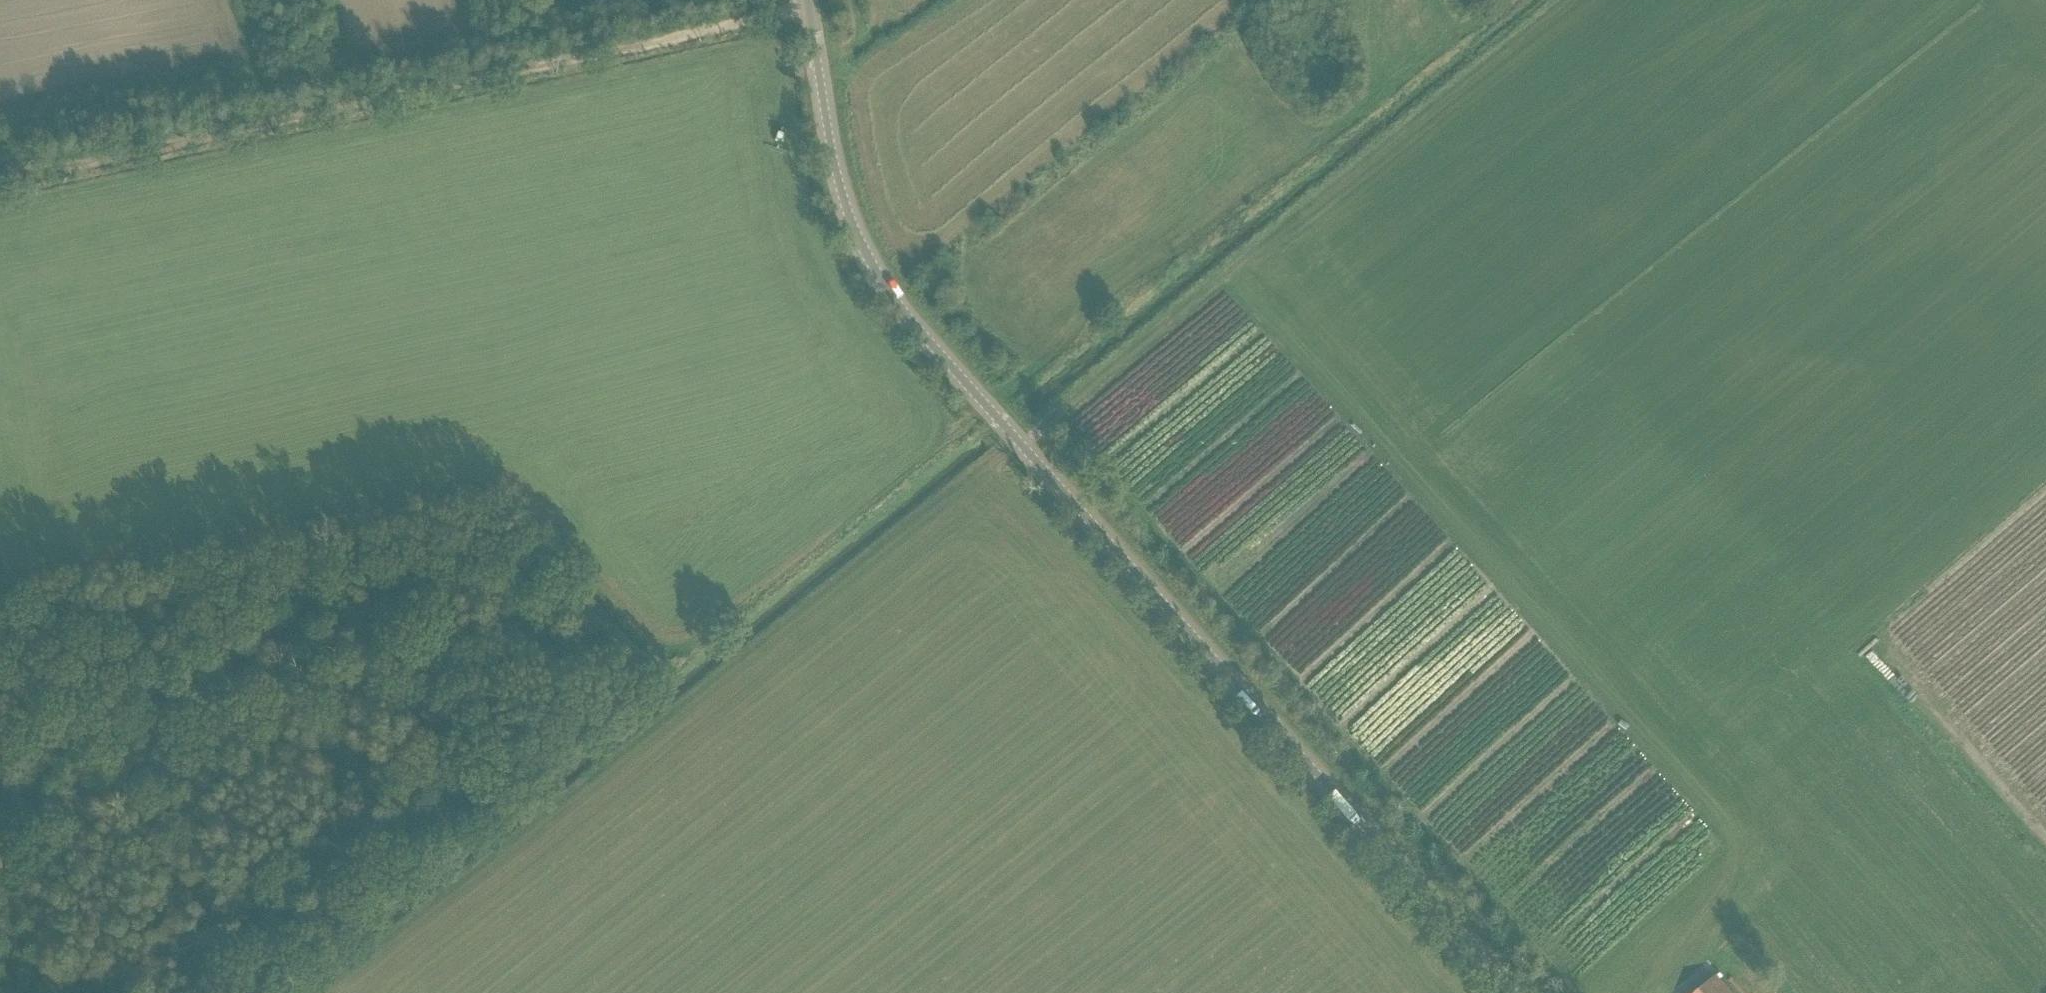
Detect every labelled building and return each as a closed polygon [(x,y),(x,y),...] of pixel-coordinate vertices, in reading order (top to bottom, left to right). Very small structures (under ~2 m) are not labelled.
[(1716,975),(1696,992),(1695,992),(1732,992),(1716,975)]
